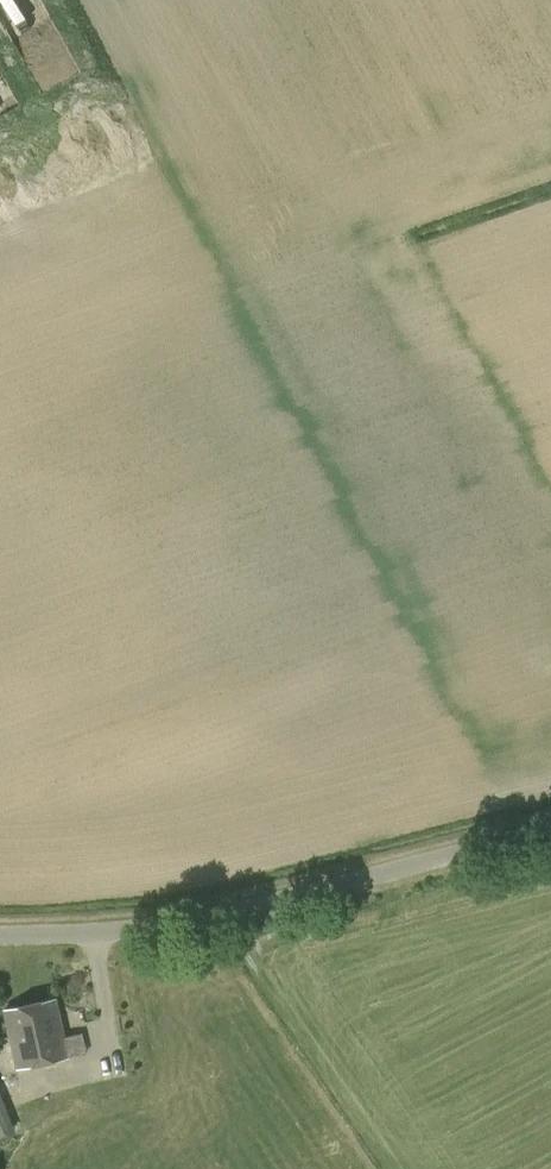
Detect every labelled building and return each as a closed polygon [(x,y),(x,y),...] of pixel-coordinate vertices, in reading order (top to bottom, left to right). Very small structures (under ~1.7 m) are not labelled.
[(17,1067),(68,1056),(55,999),(5,1009),(17,1067)] [(14,1129),(15,1129),(0,1093),(0,1136),(7,1153),(21,1148),(14,1129)]
